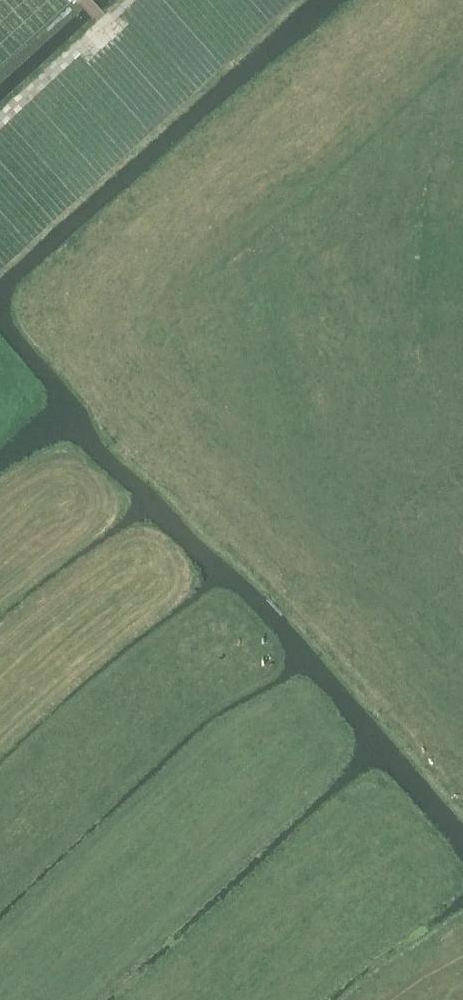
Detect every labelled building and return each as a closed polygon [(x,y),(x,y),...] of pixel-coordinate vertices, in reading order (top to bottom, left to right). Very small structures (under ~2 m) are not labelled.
[(69,5),(65,0),(0,0),(0,67),(69,5)]
